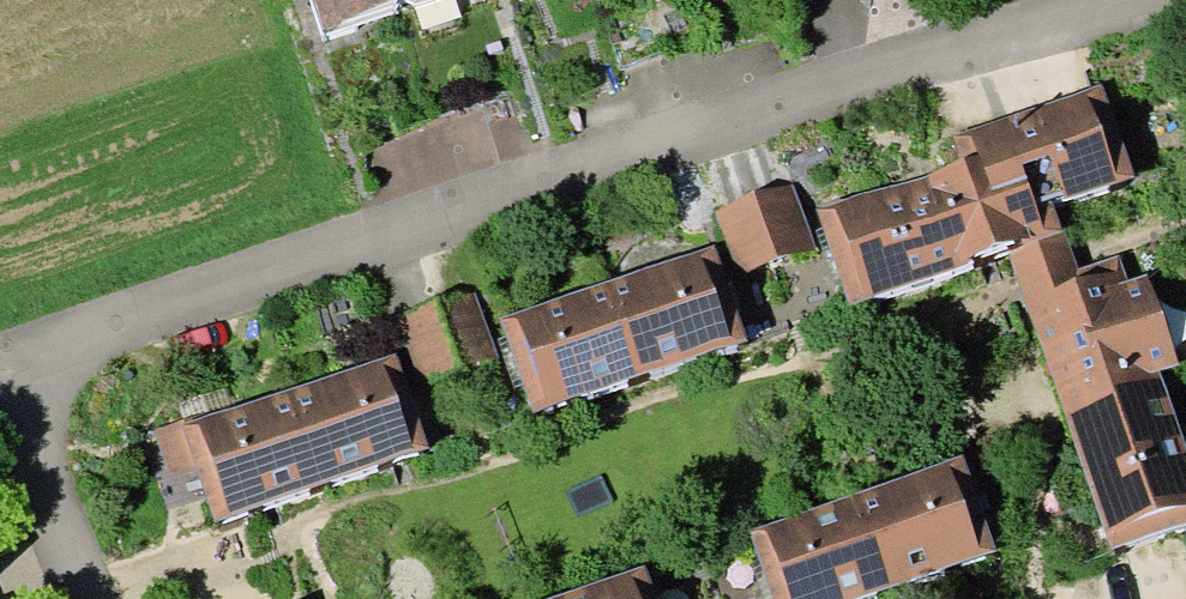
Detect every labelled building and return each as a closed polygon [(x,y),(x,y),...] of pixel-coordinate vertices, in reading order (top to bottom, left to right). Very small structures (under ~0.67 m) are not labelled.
[(406,0),(313,0),(325,34),(408,5),(406,0)] [(1134,175),(1100,83),(955,135),(964,158),(817,211),(852,305),(1005,249),(1063,229),(1052,204),(1134,175)] [(717,210),(740,274),(816,248),(794,184),(717,210)] [(1005,249),(1107,541),(1185,514),(1185,444),(1162,374),(1180,368),(1147,274),(1129,280),(1121,256),(1078,271),(1063,229),(1005,249)] [(610,280),(643,375),(748,339),(714,244),(610,280)] [(643,375),(610,280),(501,318),(535,413),(643,375)] [(475,288),(395,315),(419,386),(499,359),(475,288)] [(293,388),(326,483),(429,447),(396,352),(293,388)] [(326,483),(293,388),(184,425),(196,463),(217,520),(326,483)] [(167,472),(196,463),(184,425),(183,420),(153,429),(167,472)] [(856,492),(891,587),(997,549),(963,454),(856,492)] [(856,492),(751,530),(776,598),(857,598),(891,587),(856,492)] [(645,566),(542,598),(656,598),(645,566)]
